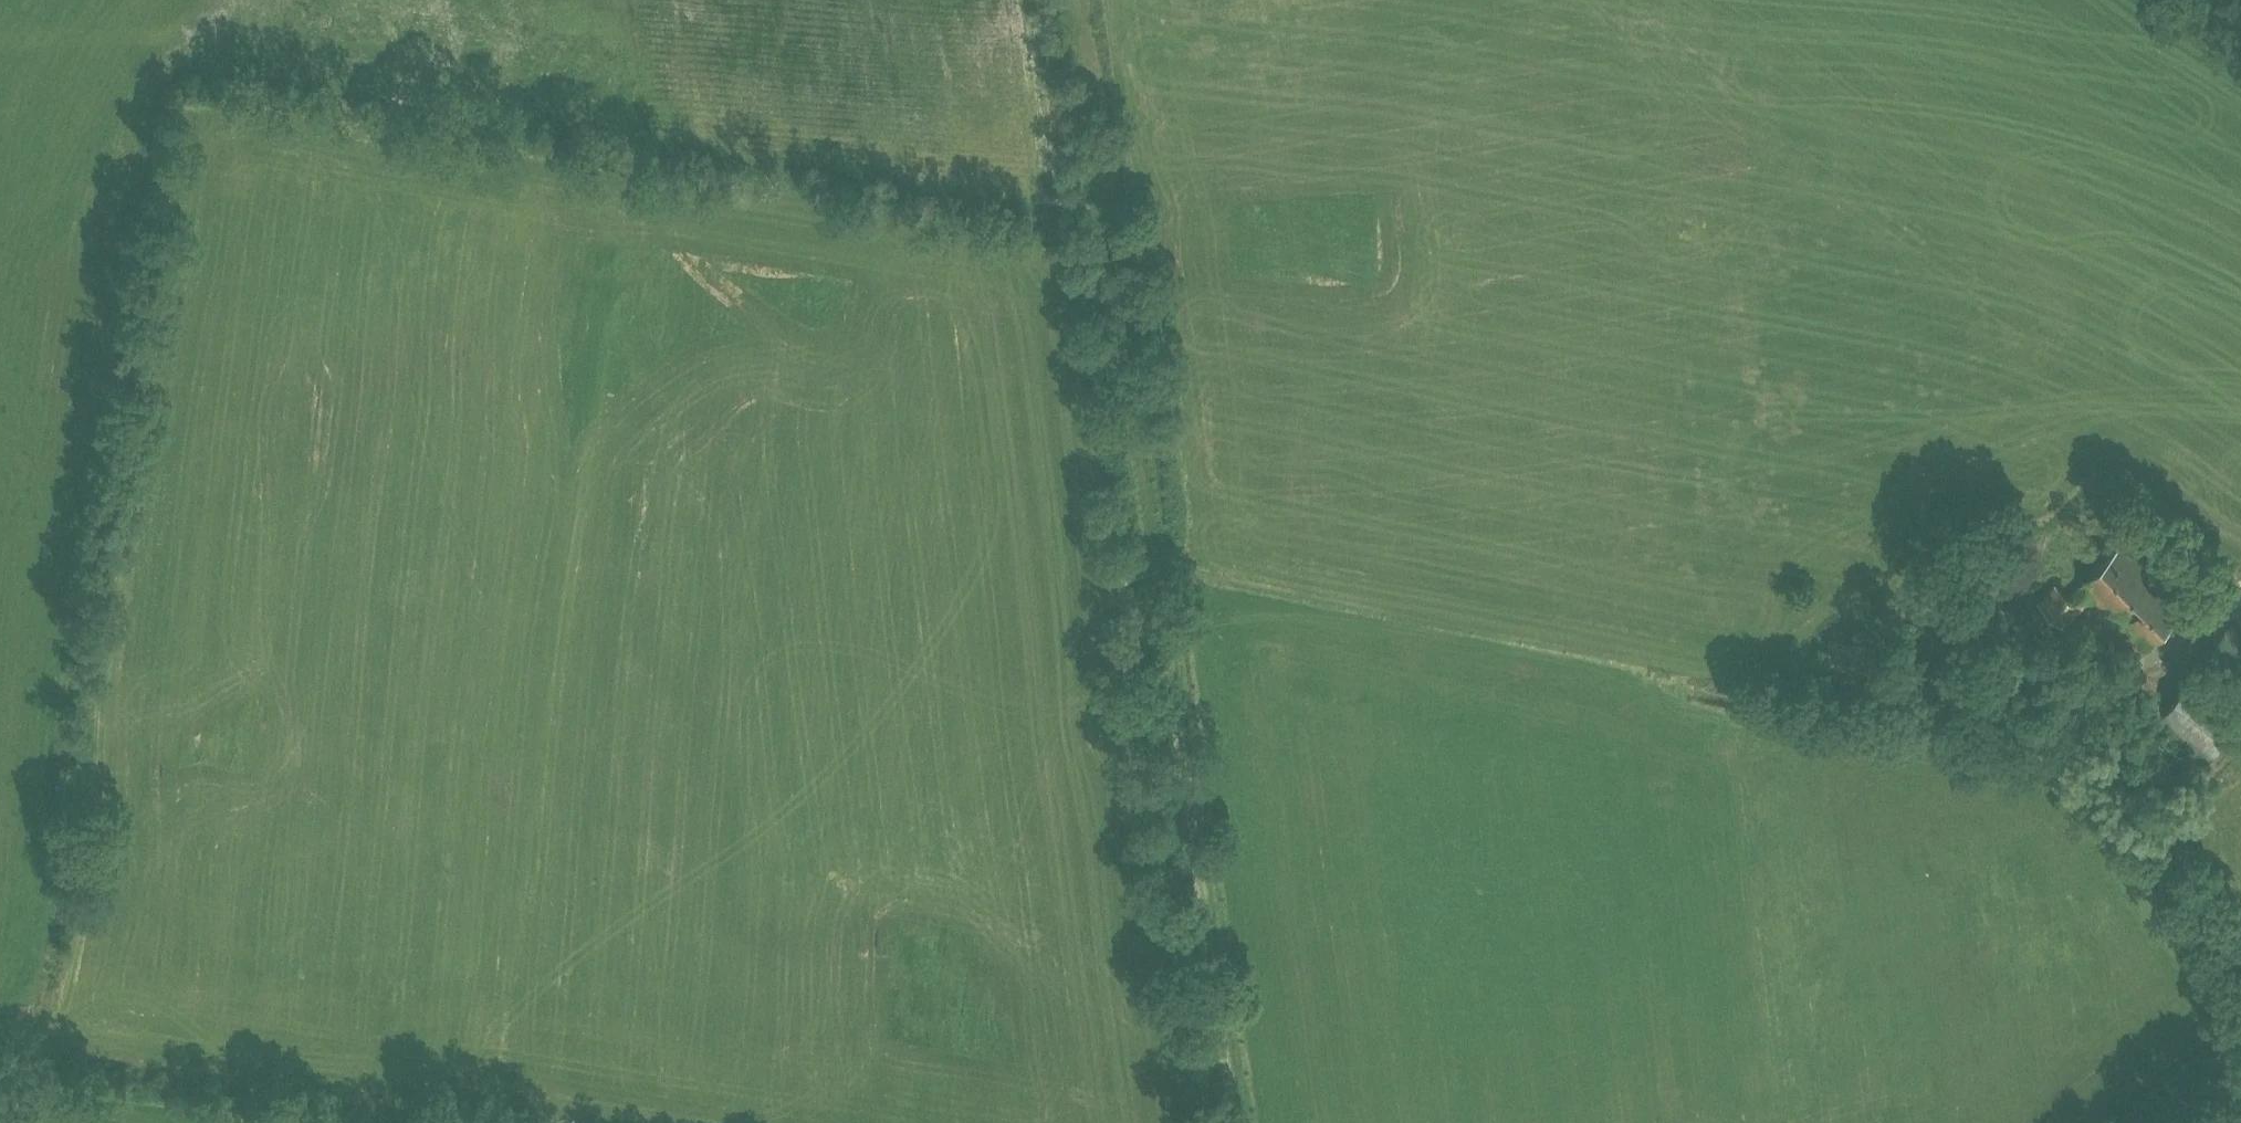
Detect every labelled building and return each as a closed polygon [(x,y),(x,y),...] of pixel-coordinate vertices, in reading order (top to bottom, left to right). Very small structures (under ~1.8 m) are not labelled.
[(2068,596),(2056,583),(2039,600),(2063,624),(2092,596),(2143,648),(2188,604),(2124,540),(2068,596)] [(2232,622),(2198,666),(2240,697),(2240,629),(2232,622)] [(2126,705),(2208,764),(2240,719),(2240,711),(2192,675),(2168,708),(2138,687),(2126,705)]
